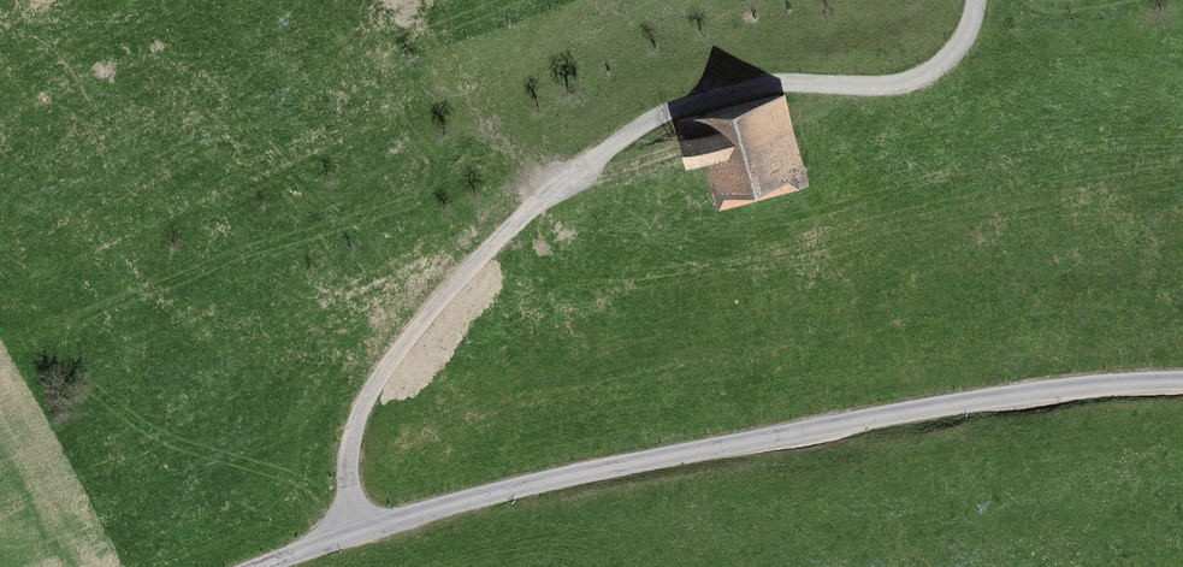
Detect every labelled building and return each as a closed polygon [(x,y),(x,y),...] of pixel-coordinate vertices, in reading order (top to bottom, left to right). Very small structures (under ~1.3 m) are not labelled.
[(794,99),(687,124),(697,167),(712,164),(723,211),(815,189),(794,99)]
